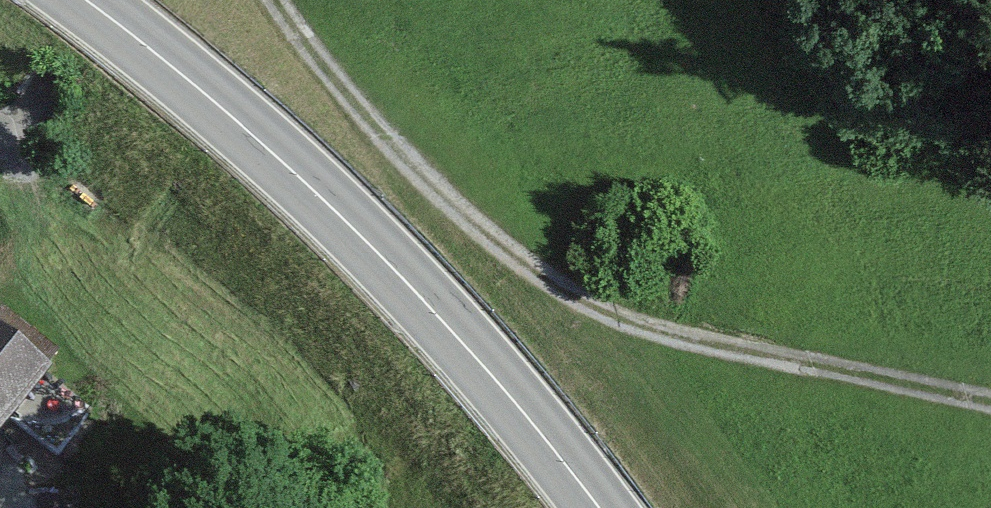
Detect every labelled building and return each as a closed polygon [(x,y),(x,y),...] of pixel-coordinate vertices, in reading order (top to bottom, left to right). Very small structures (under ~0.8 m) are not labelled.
[(56,380),(0,336),(0,451),(56,380)]
